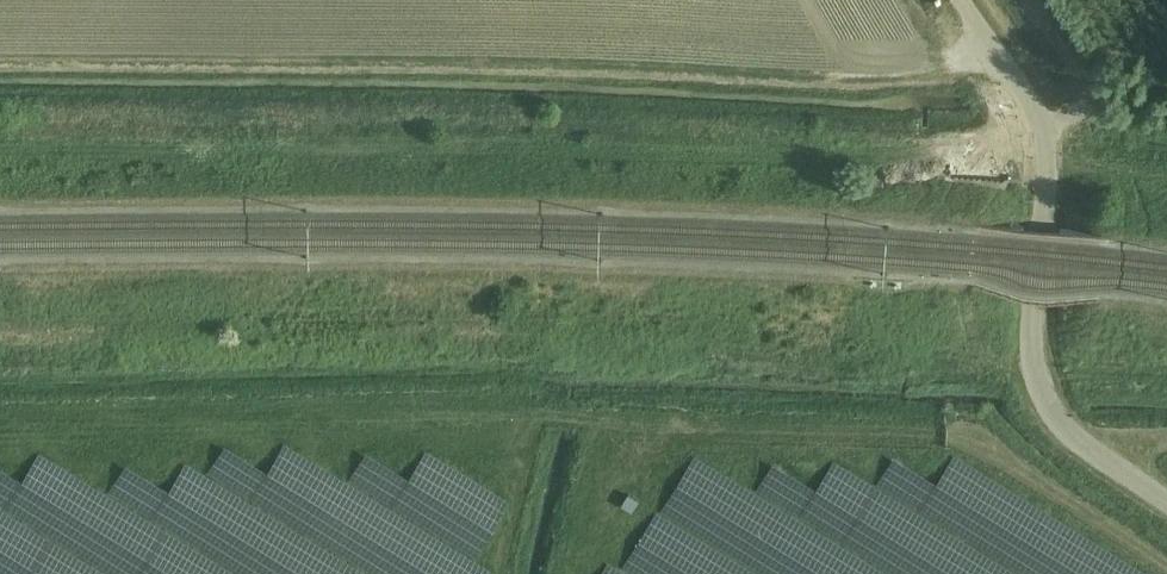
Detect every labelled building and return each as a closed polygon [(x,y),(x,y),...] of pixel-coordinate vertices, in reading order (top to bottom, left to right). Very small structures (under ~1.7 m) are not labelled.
[(631,492),(623,505),(635,512),(643,499),(631,492)]
